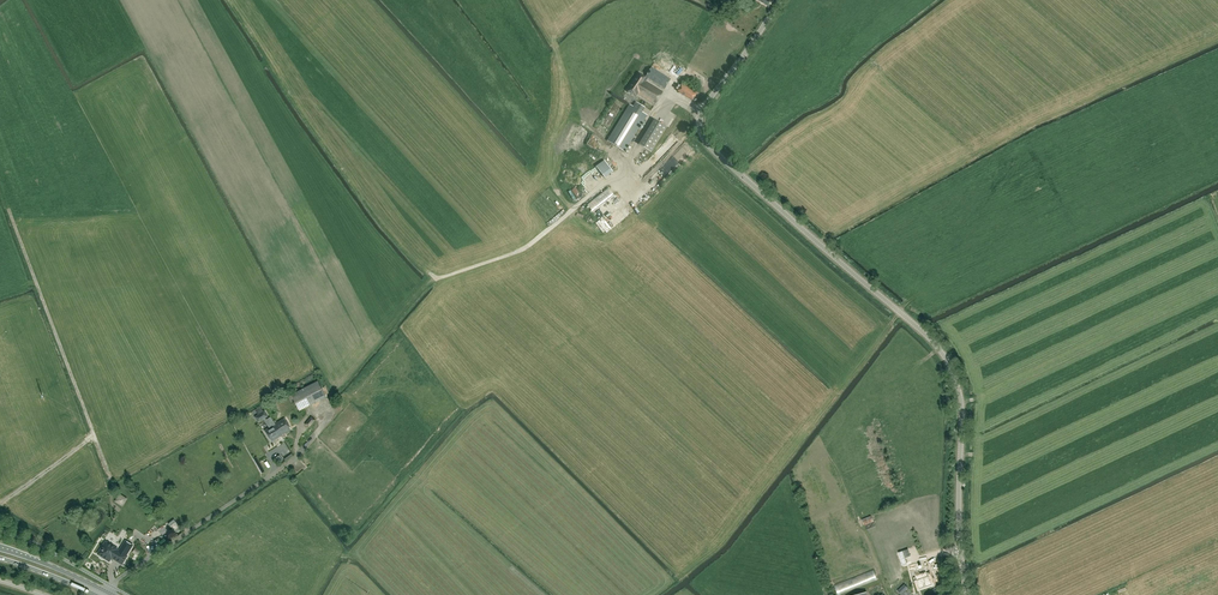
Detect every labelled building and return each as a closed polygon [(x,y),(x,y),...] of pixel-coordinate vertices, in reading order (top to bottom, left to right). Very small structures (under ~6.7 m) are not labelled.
[(671,79),(651,67),(645,77),(639,73),(628,91),(636,96),(637,94),(655,104),(662,92),(645,82),(648,78),(665,89),(671,79)] [(692,100),(697,92),(682,83),(677,91),(692,100)] [(630,105),(613,132),(607,141),(624,151),(630,143),(647,115),(630,105)] [(651,152),(667,127),(654,119),(639,144),(651,152)] [(682,146),(658,171),(663,176),(681,157),(679,155),(686,149),(682,146)] [(619,178),(634,192),(638,188),(642,191),(641,192),(644,195),(647,192),(641,186),(642,185),(626,171),(619,178)] [(625,200),(634,208),(639,202),(631,194),(625,200)] [(317,381),(290,395),(299,411),(327,396),(323,387),(321,388),(317,381)] [(264,412),(255,417),(258,422),(267,416),(264,412)] [(308,428),(315,420),(311,417),(304,424),(308,428)] [(278,430),(281,435),(291,429),(284,418),(274,424),(278,430)] [(278,430),(274,424),(264,431),(271,442),(281,435),(278,430)] [(118,492),(113,500),(120,505),(125,497),(118,492)] [(864,526),(873,522),(871,516),(862,519),(864,526)] [(97,554),(99,555),(100,556),(100,557),(102,558),(104,558),(109,561),(112,557),(114,558),(113,559),(121,564),(127,556),(126,555),(132,545),(125,540),(118,551),(116,549),(117,549),(105,541),(102,546),(97,554)] [(837,592),(875,578),(872,570),(834,584),(837,592)] [(931,584),(928,575),(916,579),(919,588),(931,584)] [(917,593),(911,594),(911,591),(907,591),(906,587),(899,588),(900,594),(917,594),(917,593)]
